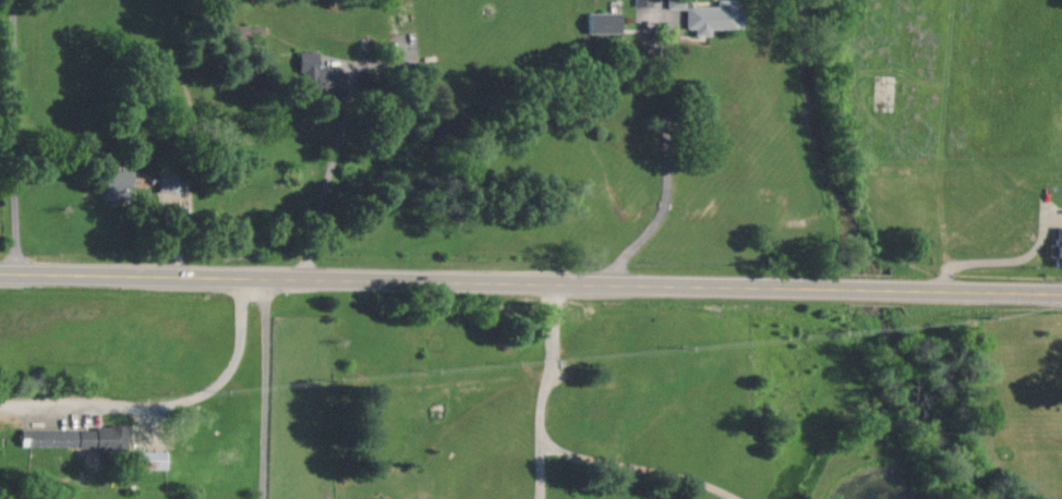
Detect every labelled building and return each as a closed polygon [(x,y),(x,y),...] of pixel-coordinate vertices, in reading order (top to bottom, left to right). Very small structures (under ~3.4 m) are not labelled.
[(688,28),(698,28),(697,35),(713,35),(714,28),(739,29),(739,0),(719,0),(719,6),(692,6),(692,0),(669,0),(669,8),(688,9),(688,28)] [(588,33),(624,32),(624,12),(587,13),(588,33)] [(320,51),(303,51),(304,89),(345,88),(344,76),(334,76),(333,67),(321,67),(320,51)] [(109,200),(133,201),(134,170),(110,169),(109,200)] [(182,192),(190,192),(190,173),(160,173),(160,204),(182,204),(182,192)] [(24,428),(24,447),(129,448),(129,428),(24,428)] [(169,451),(142,452),(142,469),(170,468),(169,451)]
